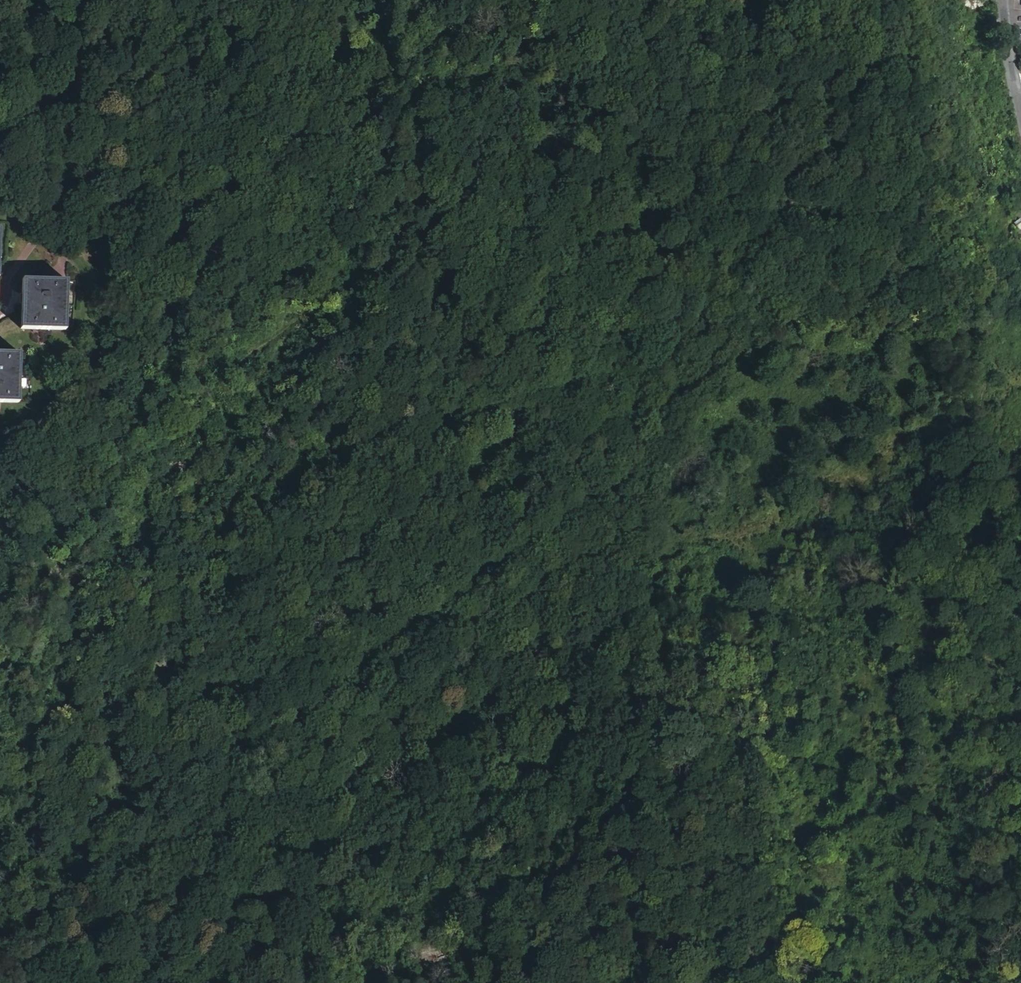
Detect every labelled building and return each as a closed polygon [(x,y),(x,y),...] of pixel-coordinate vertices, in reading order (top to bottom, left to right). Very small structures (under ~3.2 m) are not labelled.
[(23,279),(23,329),(68,329),(68,280),(23,279)] [(21,403),(22,353),(0,353),(0,403),(21,403)]
